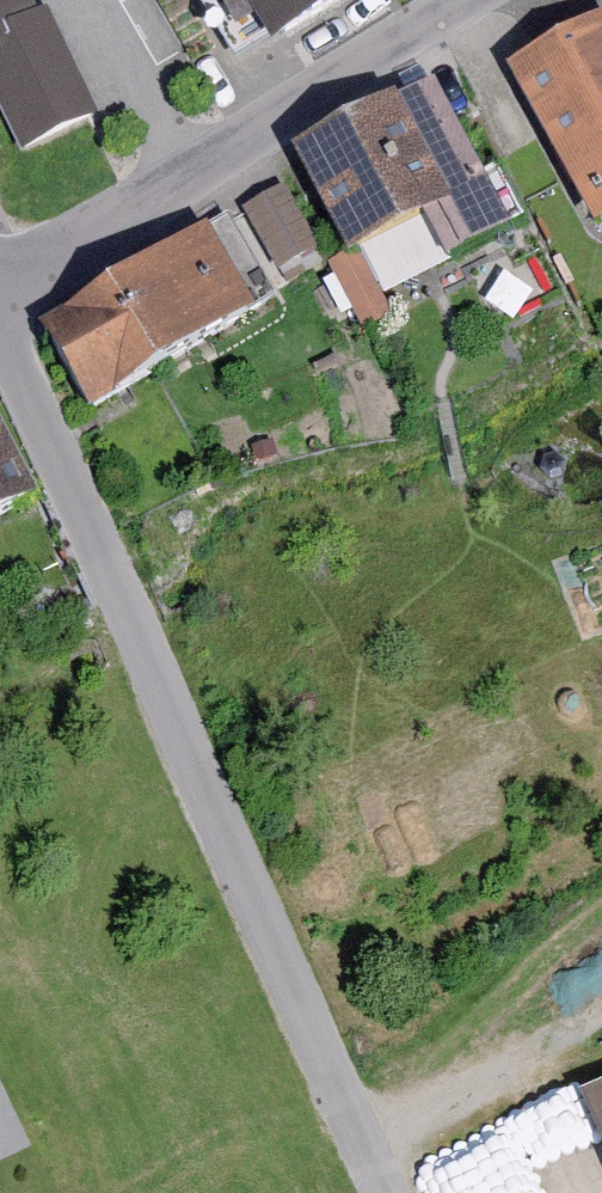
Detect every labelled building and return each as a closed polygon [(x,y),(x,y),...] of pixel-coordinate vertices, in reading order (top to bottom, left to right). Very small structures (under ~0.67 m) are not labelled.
[(23,147),(96,113),(48,9),(38,13),(32,0),(0,0),(0,97),(23,147)] [(237,31),(254,20),(272,51),(357,0),(218,0),(237,31)] [(504,72),(594,239),(601,234),(601,18),(504,72)] [(430,84),(294,156),(351,264),(362,258),(381,296),(431,270),(525,220),(498,170),(481,178),(430,84)] [(285,188),(246,210),(279,270),(319,249),(285,188)] [(276,300),(227,217),(108,286),(159,370),(276,300)] [(362,258),(351,264),(334,272),(365,333),(393,319),(381,296),(362,258)] [(159,370),(108,286),(42,326),(92,410),(159,370)] [(0,419),(0,518),(40,497),(0,419)] [(565,1096),(601,1179),(601,1079),(565,1096)]
